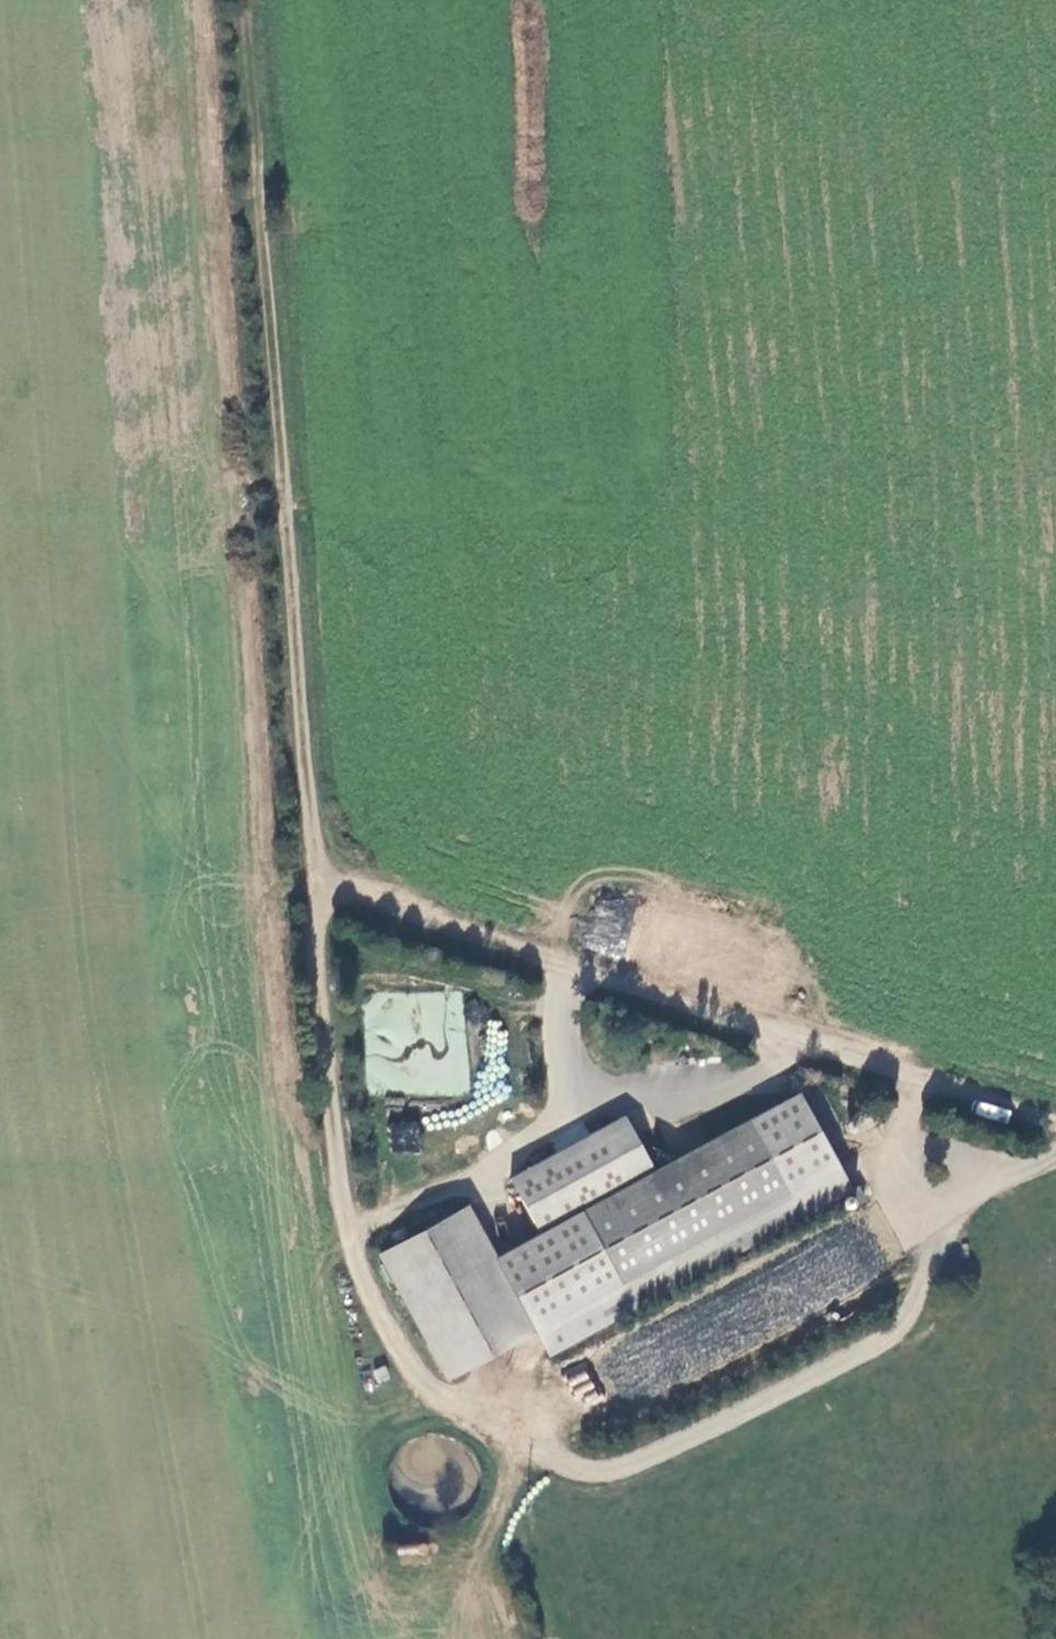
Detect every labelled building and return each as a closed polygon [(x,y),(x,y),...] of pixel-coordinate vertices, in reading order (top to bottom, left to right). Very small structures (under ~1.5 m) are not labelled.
[(373,993),(371,1054),(404,1055),(404,1045),(444,1046),(444,1032),(462,1032),(463,994),(373,993)] [(853,1189),(801,1093),(657,1171),(627,1116),(513,1178),(543,1233),(498,1257),(538,1330),(550,1354),(853,1189)] [(421,1151),(420,1120),(389,1121),(390,1152),(421,1151)] [(449,1378),(538,1330),(498,1257),(470,1206),(382,1254),(449,1378)] [(580,1362),(562,1372),(582,1407),(600,1397),(580,1362)] [(399,1564),(430,1561),(428,1542),(397,1545),(399,1564)]
